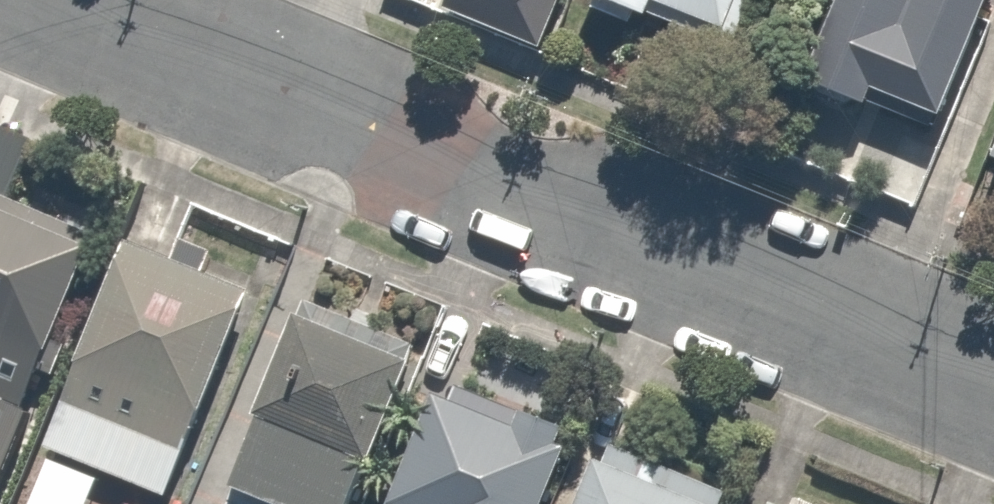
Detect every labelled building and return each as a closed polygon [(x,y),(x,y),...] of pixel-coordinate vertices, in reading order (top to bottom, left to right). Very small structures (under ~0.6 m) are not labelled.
[(447,11),(543,53),(565,0),(451,0),(447,11)] [(601,1),(596,14),(636,29),(640,17),(652,21),(653,18),(735,53),(756,0),(599,0),(601,1)] [(934,131),(939,119),(946,122),(993,1),(993,0),(844,0),(809,86),(818,90),(825,106),(844,113),(858,105),(870,110),(872,106),(934,131)] [(10,201),(36,143),(0,127),(0,197),(10,201)] [(119,248),(129,251),(132,243),(170,259),(193,204),(145,185),(119,248)] [(33,414),(26,411),(42,373),(58,380),(72,345),(59,340),(97,251),(91,248),(96,235),(10,201),(0,197),(0,495),(33,414)] [(170,500),(255,294),(208,275),(217,255),(184,241),(176,262),(170,259),(132,243),(129,251),(81,367),(83,367),(48,449),(170,500)] [(232,488),(270,503),(352,503),(369,464),(375,466),(417,365),(413,363),(420,348),(310,302),(303,317),(300,316),(258,418),(260,419),(232,488)] [(573,451),(564,448),(571,431),(531,416),(532,413),(497,399),(490,418),(440,397),(396,503),(551,503),(573,451)] [(732,495),(618,449),(611,467),(602,463),(585,503),(728,503),(732,495)]
